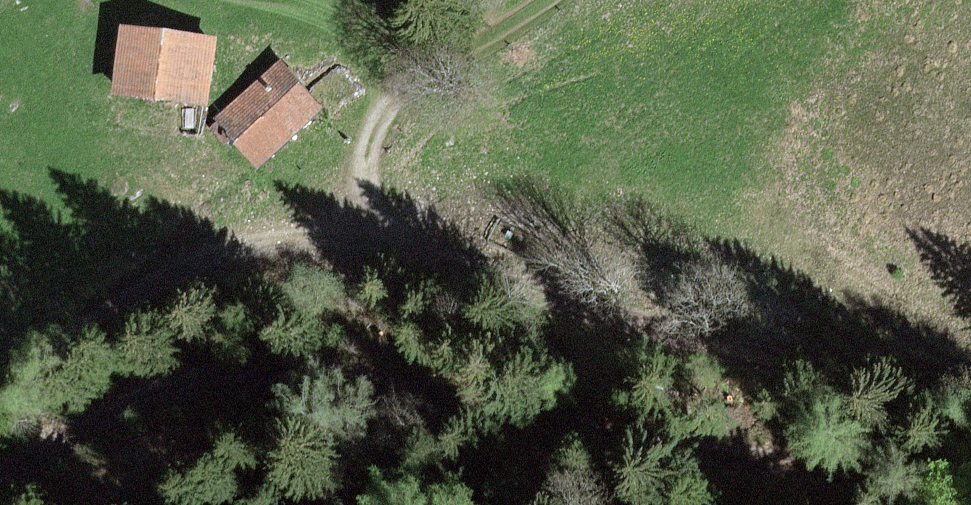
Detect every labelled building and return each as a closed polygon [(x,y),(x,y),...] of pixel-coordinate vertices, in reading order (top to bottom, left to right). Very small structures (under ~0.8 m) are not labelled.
[(223,46),(127,33),(117,102),(214,115),(223,46)] [(327,115),(284,66),(217,124),(259,173),(327,115)]
